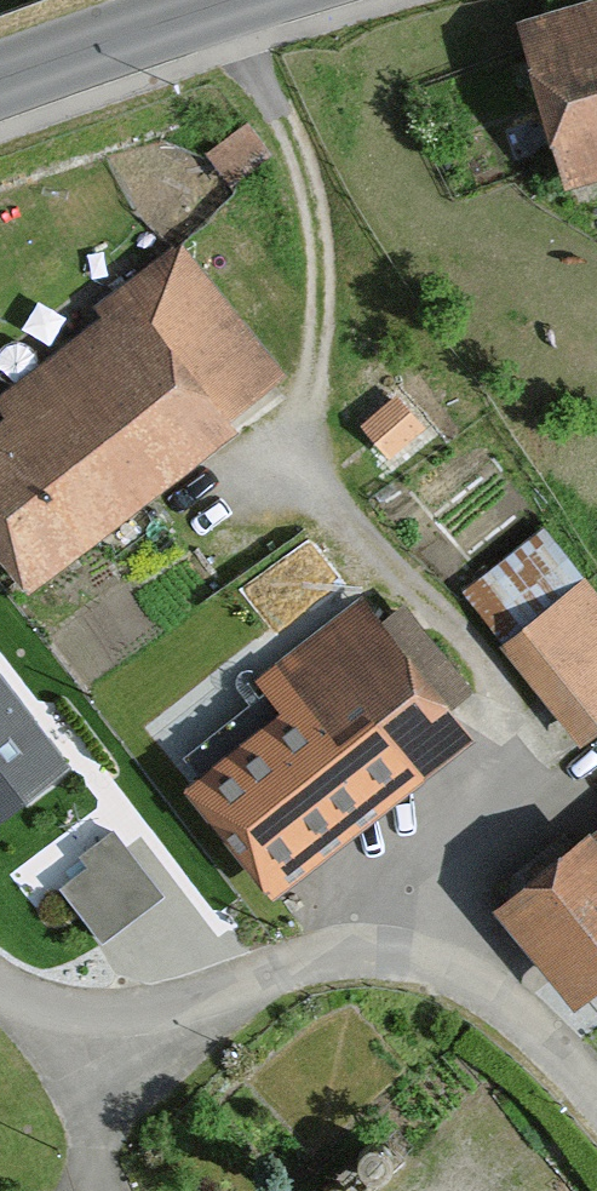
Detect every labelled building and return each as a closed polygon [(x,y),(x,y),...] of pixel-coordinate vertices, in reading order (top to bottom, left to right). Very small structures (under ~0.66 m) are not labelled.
[(524,36),(574,202),(596,196),(596,14),(524,36)] [(0,453),(0,560),(28,600),(246,449),(235,441),(290,403),(190,260),(106,318),(120,338),(9,415),(24,436),(0,453)] [(596,741),(596,586),(548,523),(460,591),(585,750),(596,741)] [(248,741),(185,790),(274,905),(471,752),(361,610),(227,714),(248,741)] [(0,689),(0,831),(68,780),(0,689)] [(88,872),(62,892),(102,944),(161,898),(112,834),(78,859),(88,872)] [(503,919),(596,1028),(596,838),(503,919)]
